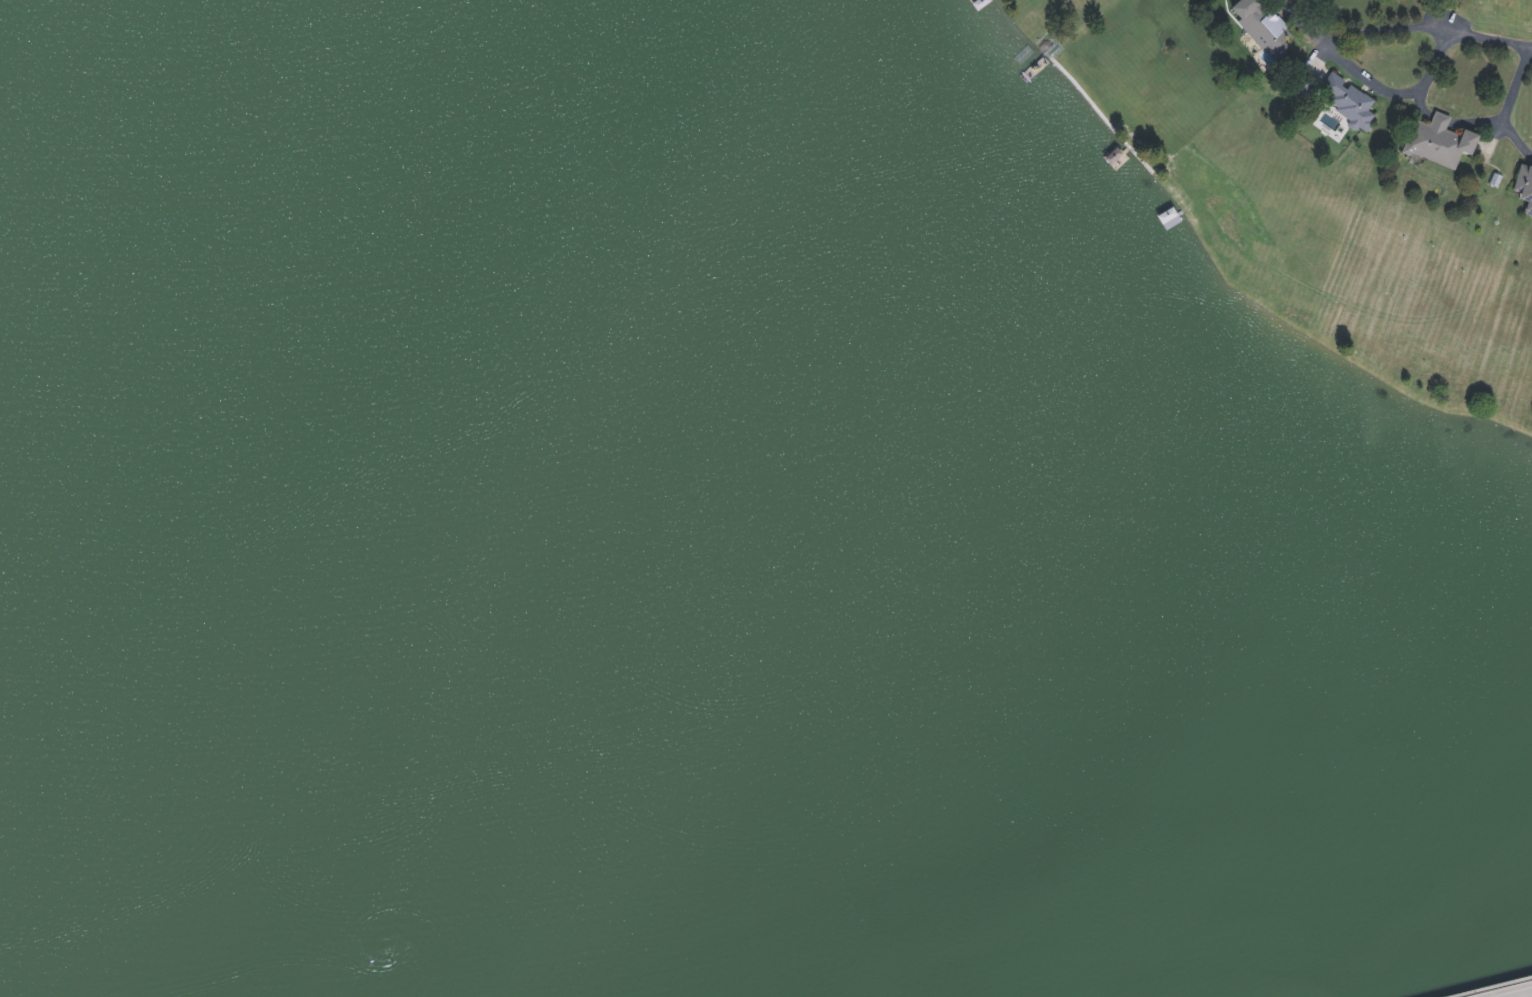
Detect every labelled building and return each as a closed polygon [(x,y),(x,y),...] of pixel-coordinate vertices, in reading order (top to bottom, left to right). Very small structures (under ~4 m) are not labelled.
[(1228,10),(1239,0),(1262,0),(1293,35),(1270,56),(1228,10)] [(1370,113),(1361,127),(1314,95),(1331,70),(1375,100),(1367,111),(1370,113)] [(1402,151),(1413,119),(1429,124),(1434,110),(1450,116),(1447,126),(1476,136),(1470,154),(1459,151),(1454,167),(1402,151)] [(1518,164),(1531,168),(1531,214),(1521,211),(1525,197),(1511,193),(1518,164)]
